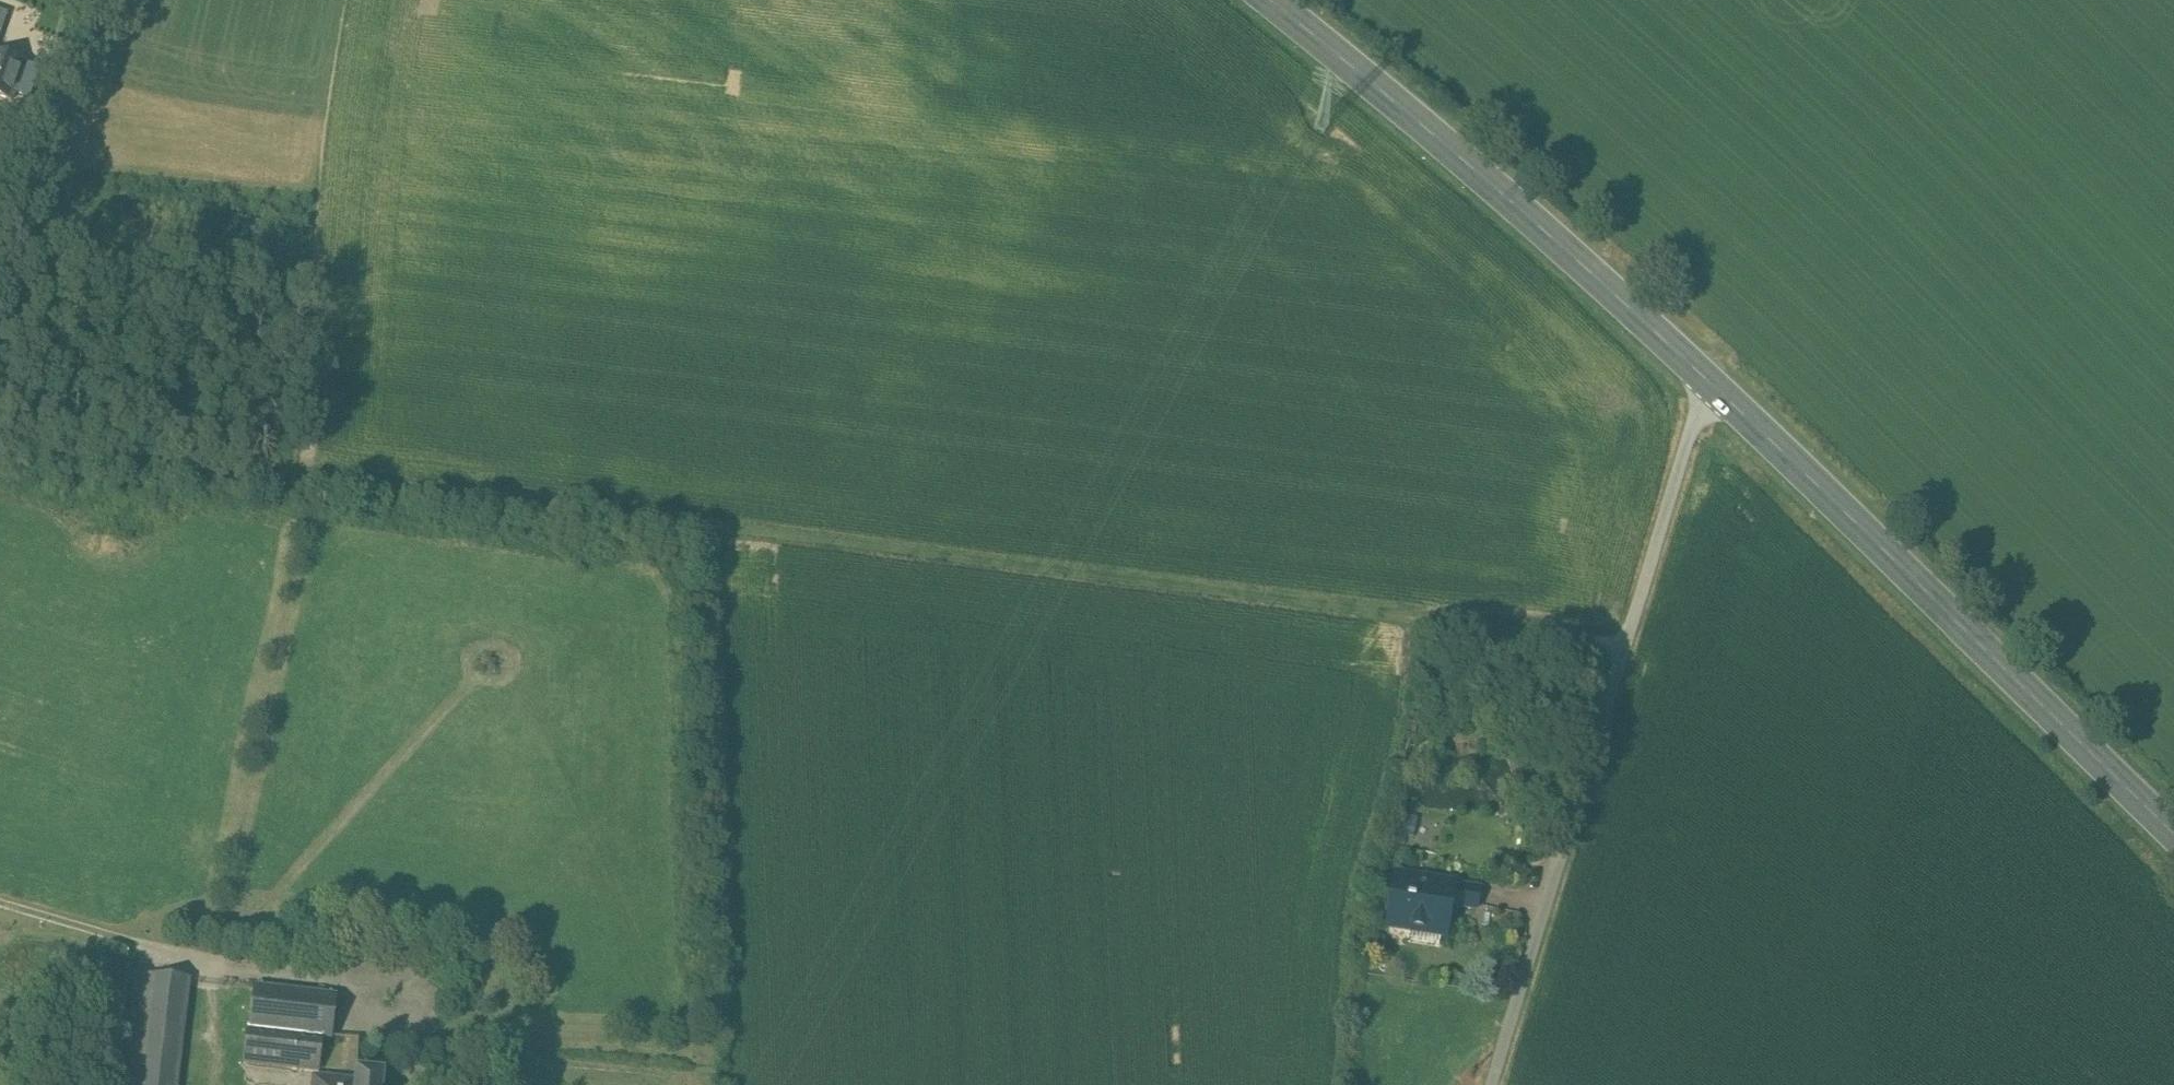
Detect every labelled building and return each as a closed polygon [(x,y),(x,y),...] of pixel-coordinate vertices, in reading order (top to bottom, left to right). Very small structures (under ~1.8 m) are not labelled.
[(10,0),(0,0),(0,6),(8,8),(10,0)] [(8,12),(0,9),(0,36),(8,12)] [(0,55),(0,96),(11,100),(14,91),(24,64),(0,55)] [(56,76),(24,64),(14,91),(47,101),(56,76)] [(1603,672),(1595,669),(1592,676),(1601,680),(1603,672)] [(1414,836),(1417,815),(1398,812),(1396,834),(1414,836)] [(1450,884),(1396,875),(1387,927),(1410,931),(1411,922),(1443,928),(1447,903),(1450,884)] [(1478,889),(1450,884),(1447,903),(1475,907),(1478,889)] [(189,980),(137,973),(123,1084),(176,1084),(189,980)] [(337,997),(254,987),(249,1030),(322,1039),(332,1040),(337,997)] [(322,1039),(249,1030),(249,1031),(248,1031),(244,1063),(318,1071),(322,1039)] [(356,1070),(355,1083),(355,1084),(383,1084),(384,1073),(356,1070)]
